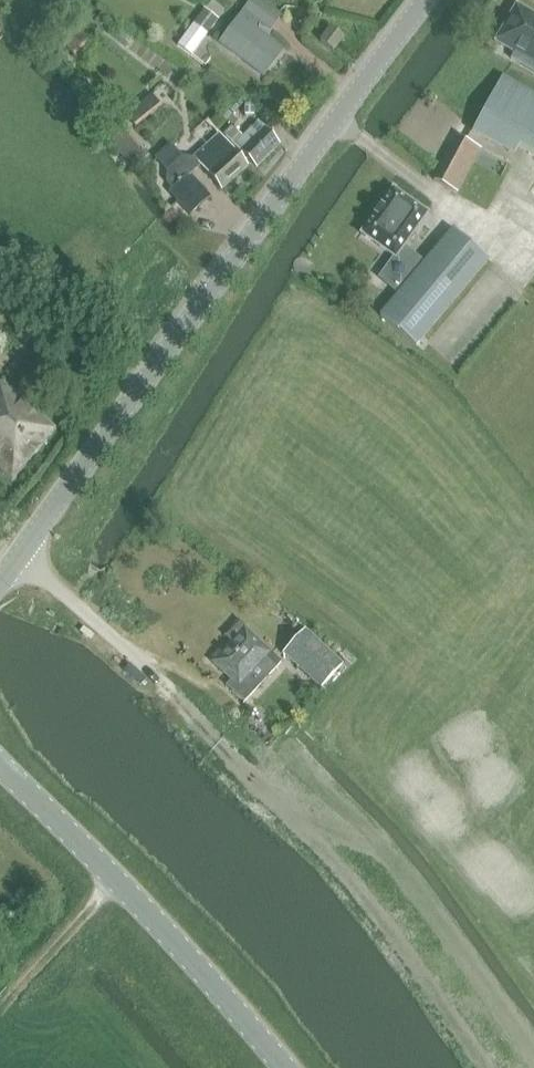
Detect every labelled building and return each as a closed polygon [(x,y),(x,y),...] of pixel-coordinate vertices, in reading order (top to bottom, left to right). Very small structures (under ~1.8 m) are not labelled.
[(219,49),(261,83),(283,56),(253,31),(257,26),(270,37),(283,22),(267,8),(254,6),(219,49)] [(533,63),(533,17),(517,7),(497,43),(533,63)] [(194,24),(208,35),(219,20),(205,9),(194,24)] [(102,27),(109,18),(103,13),(96,22),(102,27)] [(87,38),(72,23),(57,39),(70,52),(72,54),(87,38)] [(208,35),(194,24),(177,46),(192,56),(208,35)] [(319,44),(332,55),(342,43),(328,32),(319,44)] [(57,39),(49,46),(63,59),(70,52),(57,39)] [(501,78),(472,132),(515,156),(520,147),(533,155),(533,96),(501,78)] [(160,106),(152,96),(126,117),(134,127),(160,106)] [(257,125),(245,137),(236,147),(234,148),(256,170),(279,146),(257,125)] [(226,137),(236,147),(245,137),(235,128),(226,137)] [(127,163),(140,151),(124,132),(110,143),(127,163)] [(200,167),(222,191),(248,168),(219,135),(195,157),(193,159),(183,158),(167,173),(167,182),(174,190),(170,194),(190,216),(211,198),(191,175),(200,167)] [(486,153),(486,152),(458,137),(435,180),(460,196),(461,195),(488,210),(511,167),(486,153)] [(404,246),(428,213),(395,188),(361,232),(395,257),(404,246)] [(404,246),(395,257),(380,278),(399,294),(380,316),(417,347),(490,260),(452,228),(424,263),(404,246)] [(9,484),(53,433),(0,387),(0,476),(9,484)] [(341,666),(304,631),(282,654),(297,668),(303,661),(316,673),(310,679),(320,689),(341,666)] [(213,659),(215,660),(213,662),(237,685),(232,691),(244,702),(280,664),(250,634),(241,644),(235,638),(224,650),(222,649),(213,659)]
